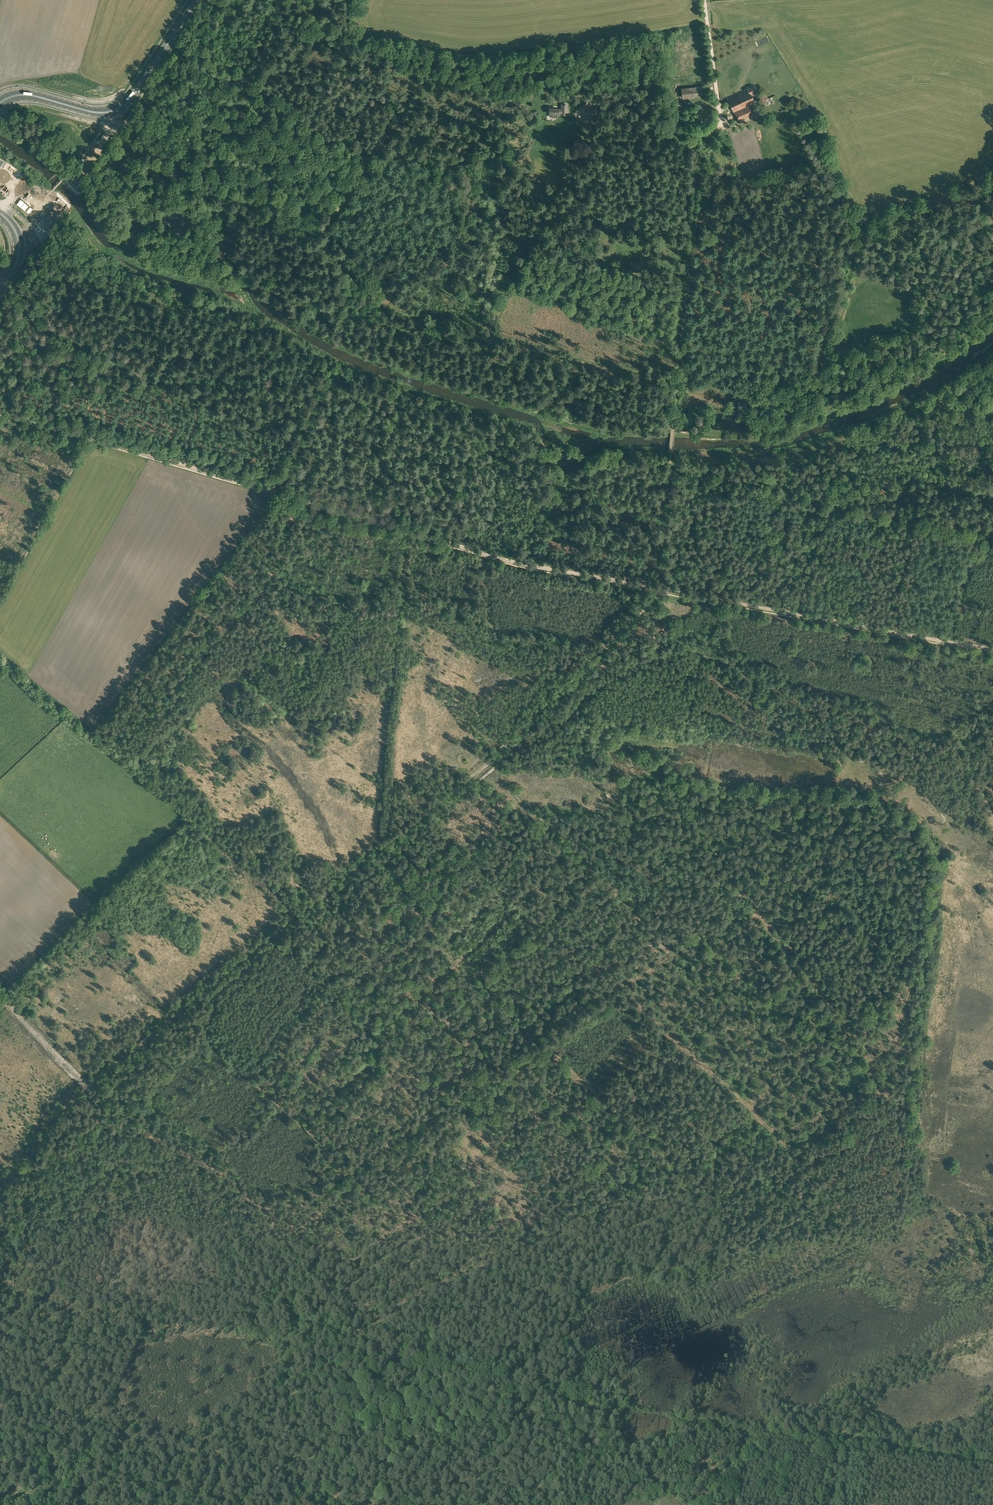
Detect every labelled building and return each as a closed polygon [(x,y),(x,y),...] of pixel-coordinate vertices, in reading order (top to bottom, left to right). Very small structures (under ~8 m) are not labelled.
[(747,90),(728,99),(738,122),(754,115),(749,105),(754,103),(753,100),(750,94),(757,91),(754,85),(747,89),(747,90)] [(769,98),(761,96),(758,102),(766,105),(769,98)] [(589,101),(584,106),(586,108),(589,105),(594,110),(596,108),(589,101)] [(549,108),(548,112),(549,112),(549,113),(550,113),(550,117),(557,117),(557,114),(566,114),(567,112),(568,112),(568,109),(567,109),(567,105),(562,104),(561,110),(558,109),(558,108),(549,108)]
